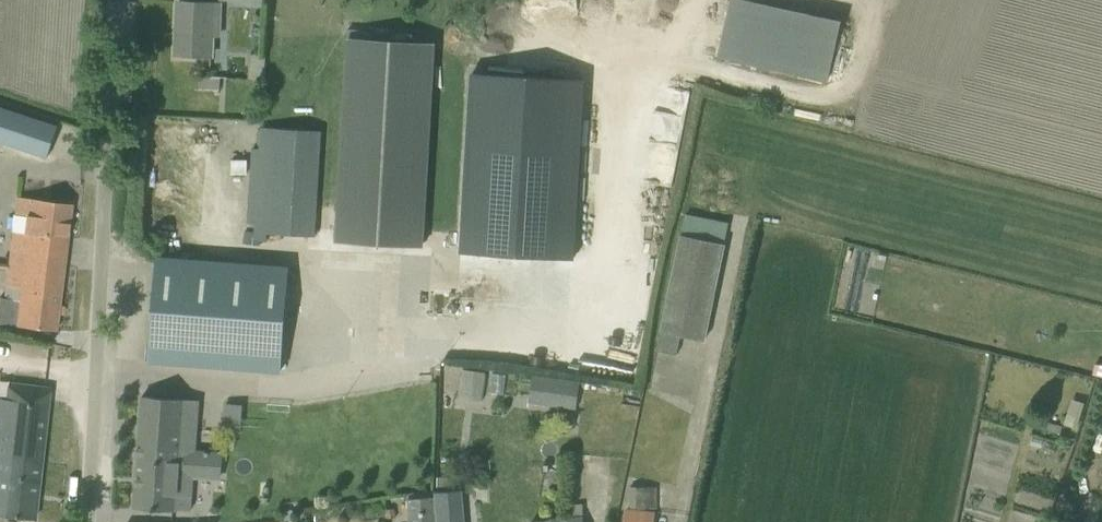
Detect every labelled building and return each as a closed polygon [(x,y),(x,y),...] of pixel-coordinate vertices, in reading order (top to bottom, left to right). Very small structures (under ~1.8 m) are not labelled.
[(717,55),(825,79),(839,18),(757,0),(730,0),(717,55)] [(175,54),(210,55),(211,23),(218,23),(219,3),(178,2),(175,54)] [(346,41),(335,238),(422,243),(434,46),(346,41)] [(471,72),(460,253),(573,259),(584,79),(471,72)] [(46,155),(56,123),(0,105),(0,139),(46,155)] [(267,234),(313,237),(319,133),(260,128),(252,240),(266,241),(267,234)] [(16,233),(14,244),(65,250),(70,205),(19,198),(17,216),(28,217),(26,234),(16,233)] [(656,350),(676,355),(680,335),(704,340),(724,244),(681,235),(656,350)] [(63,267),(65,250),(14,244),(10,285),(25,287),(24,299),(5,297),(2,323),(55,330),(63,267)] [(156,257),(149,361),(279,371),(287,267),(156,257)] [(480,401),(484,372),(461,369),(457,398),(480,401)] [(530,402),(577,409),(580,384),(533,377),(530,402)] [(12,517),(34,519),(48,388),(25,386),(24,401),(0,399),(0,515),(12,517)] [(189,510),(194,451),(198,400),(142,396),(133,508),(174,511),(174,509),(189,510)] [(453,478),(439,477),(439,487),(453,488),(453,478)] [(656,507),(656,486),(628,486),(629,507),(656,507)] [(434,492),(435,497),(436,521),(463,521),(461,490),(434,492)] [(411,521),(436,521),(435,497),(409,499),(411,521)] [(394,508),(383,509),(385,518),(395,516),(394,508)] [(625,521),(653,521),(654,511),(626,509),(625,521)]
